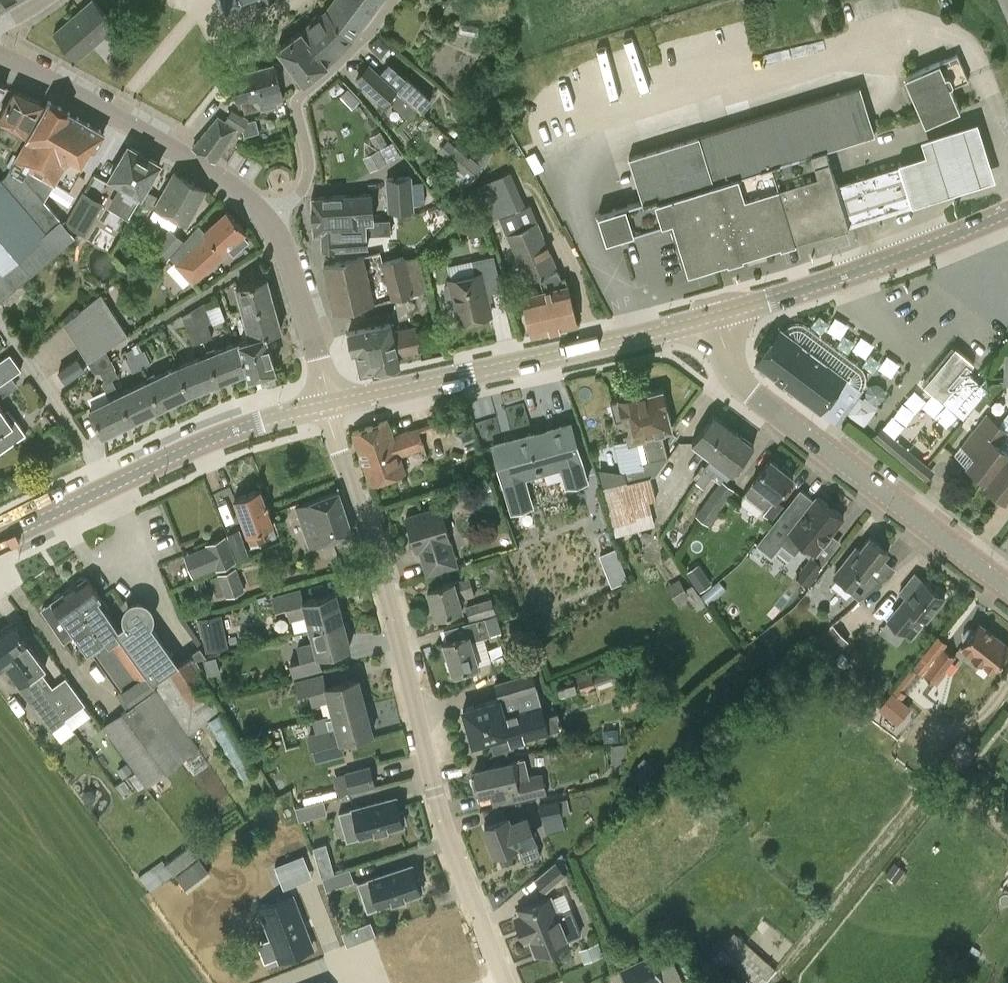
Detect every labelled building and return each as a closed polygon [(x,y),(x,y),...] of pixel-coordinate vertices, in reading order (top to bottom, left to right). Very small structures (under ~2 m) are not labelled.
[(14,0),(0,0),(0,8),(14,0)] [(54,33),(77,59),(92,46),(110,30),(116,25),(95,0),(92,0),(80,10),(54,33)] [(353,37),(381,0),(334,0),(328,8),(353,37)] [(353,37),(328,8),(327,10),(301,30),(328,62),(351,40),(353,37)] [(793,18),(790,9),(778,13),(781,22),(793,18)] [(778,21),(769,19),(765,34),(774,37),(778,21)] [(328,62),(301,30),(277,48),(304,82),(323,67),(328,62)] [(957,54),(904,77),(916,105),(921,117),(925,125),(960,109),(950,87),(968,80),(957,54)] [(369,61),(355,78),(384,103),(382,105),(386,108),(391,102),(406,115),(415,105),(420,109),(430,97),(407,76),(398,86),(369,61)] [(237,101),(240,100),(244,113),(262,108),(261,104),(282,98),(273,64),(230,76),(237,101)] [(642,200),(597,214),(605,241),(671,220),(687,272),(726,260),(727,262),(743,257),(742,255),(779,244),(780,246),(795,241),(795,239),(832,227),(833,229),(849,224),(837,184),(836,181),(782,197),(779,186),(744,196),(738,177),(812,154),(815,163),(829,159),(826,150),(875,135),(860,86),(699,135),(629,157),(642,200)] [(3,121),(0,126),(0,139),(13,146),(21,131),(25,133),(43,102),(14,90),(0,114),(0,119),(3,121)] [(48,100),(35,123),(55,134),(68,111),(48,100)] [(225,119),(224,120),(235,127),(243,131),(243,130),(248,120),(249,119),(231,109),(225,119)] [(0,270),(0,300),(75,236),(60,219),(44,201),(54,183),(54,184),(66,163),(69,157),(86,121),(68,111),(55,134),(46,151),(25,139),(17,154),(13,152),(6,164),(10,166),(5,175),(1,179),(0,178),(0,270)] [(218,155),(235,127),(224,120),(218,116),(192,146),(215,160),(218,155)] [(924,155),(898,163),(910,202),(912,201),(994,173),(976,119),(919,139),(924,155)] [(105,132),(86,121),(69,157),(81,163),(91,146),(95,148),(105,132)] [(55,134),(35,123),(25,139),(46,151),(55,134)] [(471,156),(469,157),(448,138),(438,149),(460,168),(449,181),(465,194),(474,182),(471,180),(483,167),(471,156)] [(391,142),(363,152),(369,167),(397,156),(391,142)] [(129,215),(141,196),(159,163),(128,145),(109,177),(123,185),(119,191),(126,195),(118,209),(129,215)] [(849,181),(838,184),(851,224),(862,221),(913,204),(912,201),(910,202),(898,163),(895,164),(896,167),(849,181)] [(577,323),(567,283),(565,275),(561,277),(531,203),(526,205),(510,170),(477,186),(491,220),(499,216),(506,234),(507,233),(527,281),(539,277),(543,289),(521,295),(531,335),(577,323)] [(186,224),(206,190),(173,171),(154,206),(186,224)] [(386,178),(388,209),(435,207),(434,193),(422,194),(421,178),(411,178),(411,177),(386,178)] [(85,235),(103,203),(84,192),(66,224),(85,235)] [(342,220),(373,217),(372,193),(311,197),(312,213),(318,212),(318,208),(329,207),(331,224),(342,223),(342,220)] [(318,212),(312,213),(313,234),(321,233),(322,247),(334,246),(334,248),(367,246),(366,233),(391,232),(390,218),(373,218),(373,217),(342,220),(342,223),(331,224),(329,207),(318,208),(318,212)] [(205,230),(202,227),(202,228),(205,231),(204,232),(206,234),(199,240),(206,248),(213,241),(222,251),(223,250),(226,254),(227,253),(224,249),(227,246),(234,254),(250,240),(243,232),(245,231),(227,211),(205,230)] [(202,228),(202,227),(199,224),(184,240),(171,256),(176,262),(175,263),(193,283),(226,254),(223,250),(222,251),(213,241),(206,248),(199,240),(206,234),(204,232),(205,231),(202,228)] [(171,256),(184,240),(170,227),(152,248),(167,261),(171,256)] [(425,289),(417,255),(383,263),(392,299),(411,294),(425,290),(425,289)] [(449,279),(450,283),(446,284),(445,288),(447,299),(451,301),(454,301),(459,322),(490,315),(485,294),(501,290),(493,255),(471,260),(474,273),(449,279)] [(328,264),(323,265),(334,313),(374,303),(363,256),(328,264)] [(243,312),(274,303),(266,277),(235,286),(243,312)] [(106,349),(128,334),(101,293),(64,323),(88,361),(106,349)] [(191,309),(203,340),(212,336),(207,323),(212,321),(205,301),(191,309)] [(274,303),(243,312),(249,336),(239,339),(239,341),(266,334),(281,329),(274,303)] [(203,340),(191,309),(183,314),(194,344),(203,340)] [(416,324),(392,329),(390,322),(347,332),(352,352),(356,351),(360,372),(400,364),(398,355),(421,350),(416,324)] [(795,326),(790,328),(787,332),(781,328),(755,362),(836,424),(857,395),(862,389),(862,388),(864,384),(866,378),(865,372),(862,367),(807,326),(801,325),(795,326)] [(266,334),(239,341),(238,341),(247,370),(249,375),(275,368),(266,334)] [(238,341),(208,353),(219,381),(247,370),(238,341)] [(988,388),(967,371),(974,363),(955,347),(926,383),(944,398),(942,400),(963,417),(988,388)] [(141,367),(132,348),(126,351),(129,356),(126,358),(133,371),(141,367)] [(132,348),(141,367),(151,362),(144,349),(135,353),(132,348)] [(118,375),(106,349),(88,361),(96,373),(100,371),(105,381),(102,382),(110,397),(89,407),(102,435),(106,433),(108,438),(123,431),(120,426),(130,421),(111,378),(115,377),(118,375)] [(21,369),(9,353),(0,360),(0,383),(21,369)] [(219,381),(208,353),(177,365),(189,393),(190,393),(219,381)] [(65,382),(85,368),(77,356),(57,370),(65,382)] [(177,365),(146,380),(159,407),(189,393),(177,365)] [(17,386),(11,376),(21,369),(0,383),(0,398),(17,386)] [(112,378),(115,377),(111,378),(130,421),(159,407),(146,380),(119,393),(112,378)] [(871,378),(847,411),(863,423),(887,390),(871,378)] [(622,418),(627,438),(614,441),(621,471),(624,471),(626,481),(604,486),(615,534),(656,524),(650,499),(656,498),(650,475),(656,473),(668,458),(662,431),(672,429),(661,389),(636,395),(636,393),(635,393),(631,391),(631,390),(620,393),(620,394),(618,397),(617,398),(617,399),(609,401),(614,420),(622,418)] [(25,433),(7,408),(4,411),(0,406),(0,451),(25,433)] [(1000,423),(986,412),(961,445),(974,455),(967,465),(986,480),(1006,455),(1007,456),(1007,412),(1000,423)] [(712,457),(733,429),(713,413),(691,442),(712,457)] [(419,426),(393,435),(388,420),(351,433),(369,483),(405,471),(400,456),(426,447),(419,426)] [(586,479),(569,422),(492,444),(511,510),(531,504),(523,477),(561,466),(566,485),(586,479)] [(908,465),(916,456),(895,438),(880,426),(873,436),(908,465)] [(712,457),(713,459),(696,481),(704,487),(713,476),(720,481),(696,514),(709,524),(735,489),(725,482),(732,472),(753,445),(733,429),(712,457)] [(986,480),(987,480),(984,483),(1005,500),(1007,496),(1007,456),(1006,455),(986,480)] [(752,481),(753,482),(744,493),(764,510),(763,512),(771,519),(784,504),(776,497),(793,476),(789,474),(791,470),(784,465),(781,467),(770,458),(752,481)] [(803,544),(814,552),(831,532),(843,516),(817,495),(814,499),(800,488),(757,543),(772,555),(781,543),(795,553),(803,544)] [(266,539),(262,527),(273,523),(270,515),(260,489),(234,499),(251,545),(266,539)] [(338,491),(294,506),(309,548),(333,539),(352,533),(338,491)] [(450,540),(440,506),(405,517),(415,550),(417,550),(425,576),(458,566),(450,540)] [(208,543),(218,569),(235,562),(226,537),(208,543)] [(859,599),(881,581),(868,571),(874,564),(876,566),(888,552),(869,537),(859,549),(855,546),(834,573),(837,576),(834,580),(859,599)] [(610,585),(628,578),(616,546),(598,553),(610,585)] [(796,575),(806,583),(816,571),(822,563),(812,555),(796,575)] [(699,561),(685,569),(698,590),(712,581),(699,561)] [(245,590),(237,566),(217,573),(218,575),(209,578),(216,597),(225,593),(226,596),(245,590)] [(886,620),(910,639),(924,621),(925,621),(945,597),(941,594),(943,592),(935,586),(934,588),(914,573),(899,592),(905,597),(886,620)] [(470,575),(453,580),(426,589),(435,617),(462,609),(461,606),(465,604),(470,620),(495,613),(494,611),(496,610),(492,596),(466,604),(464,597),(476,594),(470,575)] [(128,622),(118,629),(97,599),(101,597),(86,576),(85,577),(81,577),(76,580),(74,585),(68,589),(85,612),(82,613),(103,641),(115,633),(144,675),(147,673),(188,734),(207,721),(243,777),(258,768),(239,737),(224,710),(216,698),(193,662),(190,656),(179,663),(150,621),(150,615),(148,609),(143,605),(136,604),(130,606),(127,609),(126,613),(126,618),(128,622)] [(679,605),(698,593),(693,584),(686,589),(680,578),(667,586),(679,605)] [(708,602),(725,587),(717,578),(700,593),(708,602)] [(335,592),(304,600),(300,587),(271,594),(275,609),(286,606),(289,620),(306,615),(309,628),(342,619),(335,592)] [(51,602),(41,609),(63,641),(74,634),(87,652),(91,657),(94,654),(119,690),(115,693),(125,707),(155,685),(147,673),(144,675),(115,633),(103,641),(82,613),(85,612),(68,589),(61,593),(57,592),(53,596),(52,600),(50,601),(51,602)] [(465,622),(468,634),(442,641),(451,672),(471,666),(474,681),(494,668),(491,659),(477,663),(470,641),(502,631),(497,612),(495,613),(470,620),(465,622)] [(206,651),(219,648),(229,646),(224,624),(222,613),(212,616),(199,619),(206,651)] [(309,628),(313,641),(296,645),(300,659),(289,661),(293,676),(322,668),(319,655),(350,647),(342,619),(309,628)] [(0,629),(64,720),(66,719),(64,718),(85,703),(66,677),(53,686),(41,670),(45,667),(11,621),(0,629)] [(992,670),(1007,650),(1007,645),(978,622),(960,646),(992,670)] [(849,640),(833,624),(815,640),(830,657),(832,656),(834,658),(840,652),(838,650),(849,640)] [(0,629),(0,668),(3,666),(19,686),(20,686),(51,730),(64,720),(0,629)] [(937,634),(921,657),(932,665),(928,670),(941,679),(947,671),(945,670),(956,654),(944,646),(947,642),(937,634)] [(618,677),(615,669),(594,676),(597,684),(618,677)] [(494,682),(499,698),(462,708),(472,743),(489,738),(494,752),(515,746),(514,741),(550,731),(549,730),(563,726),(552,688),(540,691),(534,670),(494,682)] [(580,690),(595,686),(590,671),(576,675),(580,690)] [(357,677),(327,685),(324,672),(293,680),(297,694),(308,691),(312,705),(329,701),(332,713),(365,704),(357,677)] [(560,695),(577,690),(574,680),(557,685),(560,695)] [(126,708),(170,769),(198,748),(188,734),(156,686),(126,708)] [(649,694),(621,701),(623,708),(651,702),(649,694)] [(332,713),(335,726),(308,733),(316,761),(345,753),(341,740),(372,732),(365,704),(332,713)] [(911,736),(925,719),(907,704),(893,721),(911,736)] [(473,770),(475,776),(471,778),(474,790),(478,791),(479,794),(504,789),(506,801),(535,795),(547,793),(543,772),(515,778),(511,761),(473,770)] [(370,764),(345,771),(351,792),(376,785),(370,764)] [(351,807),(358,836),(402,825),(402,822),(405,821),(403,809),(399,810),(395,796),(351,807)] [(539,804),(542,819),(570,813),(567,798),(539,804)] [(323,800),(297,807),(300,819),(327,812),(323,800)] [(526,813),(507,820),(505,816),(484,824),(495,853),(516,845),(516,844),(517,843),(524,861),(541,855),(526,813)] [(149,889),(198,855),(189,842),(140,875),(149,889)] [(186,889),(209,871),(200,858),(176,876),(186,889)] [(556,860),(535,878),(545,891),(567,873),(556,860)] [(377,907),(377,909),(423,893),(413,862),(367,877),(367,878),(357,881),(367,910),(377,907)] [(349,867),(322,876),(326,889),(354,880),(349,867)] [(314,947),(293,895),(263,907),(283,959),(314,947)] [(567,939),(580,934),(570,909),(557,914),(550,896),(517,910),(519,913),(514,915),(524,941),(529,939),(535,954),(568,941),(567,939)] [(347,945),(367,937),(362,924),(342,932),(347,945)] [(734,931),(718,948),(756,982),(764,982),(777,969),(734,931)] [(626,982),(658,982),(663,980),(650,954),(619,969),(626,982)]
